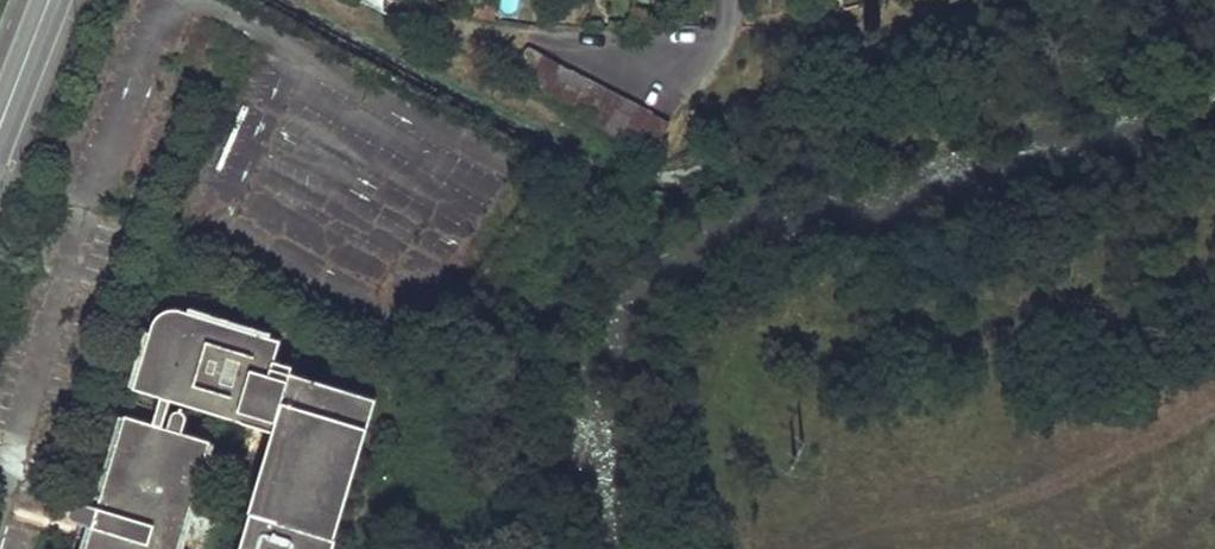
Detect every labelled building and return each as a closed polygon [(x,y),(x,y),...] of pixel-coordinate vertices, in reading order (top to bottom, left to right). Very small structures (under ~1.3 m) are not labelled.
[(377,4),(388,9),(389,0),(378,0),(377,4)] [(528,48),(511,80),(527,89),(544,57),(528,48)] [(544,57),(527,89),(543,97),(560,66),(544,57)] [(543,97),(559,105),(576,74),(560,66),(543,97)] [(576,74),(559,105),(575,114),(591,82),(576,74)] [(591,82),(575,114),(588,122),(590,123),(607,91),(591,82)] [(590,123),(606,131),(623,98),(607,91),(590,123)] [(623,98),(606,131),(621,138),(639,107),(623,98)] [(621,138),(637,147),(654,115),(639,107),(621,138)] [(654,155),(671,124),(654,115),(637,147),(654,155)] [(377,394),(293,369),(294,362),(277,358),(283,338),(185,309),(174,307),(162,310),(154,317),(134,385),(161,394),(153,421),(125,414),(98,504),(78,499),(70,505),(69,510),(74,519),(91,525),(85,548),(178,548),(210,439),(183,431),(189,414),(186,411),(182,409),(178,409),(174,410),(171,414),(167,427),(164,424),(171,398),(246,420),(249,410),(278,419),(275,429),(240,548),(332,548),(377,394)]
